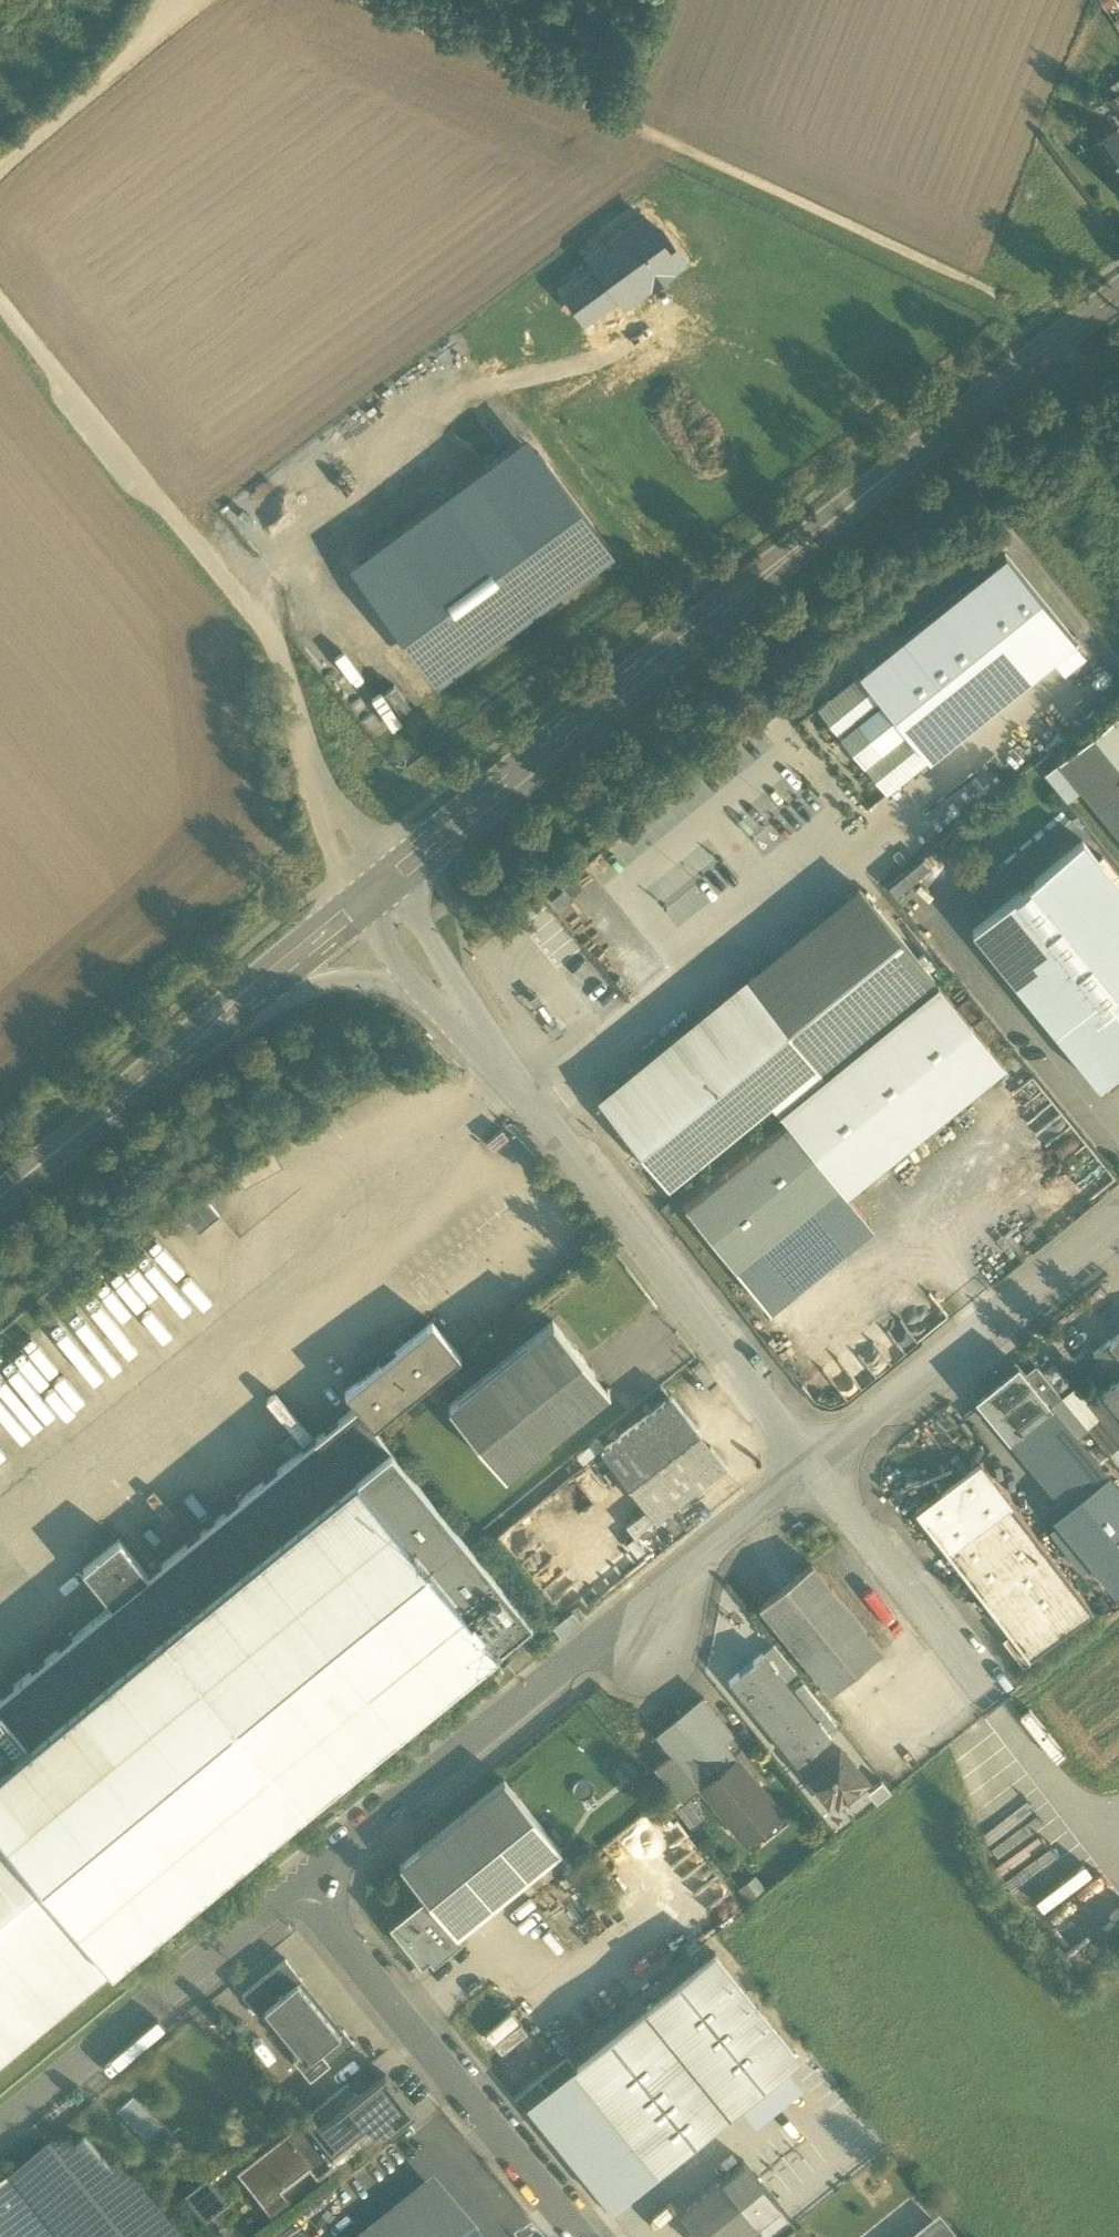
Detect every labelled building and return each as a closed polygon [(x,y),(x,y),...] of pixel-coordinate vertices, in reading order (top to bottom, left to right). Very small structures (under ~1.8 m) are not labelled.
[(1106,8),(1118,1),(1118,0),(1101,0),(1106,8)] [(1103,153),(1118,143),(1118,132),(1117,129),(1097,142),(1103,153)] [(1118,180),(1118,143),(1103,153),(1114,169),(1113,170),(1118,180)] [(589,256),(597,267),(617,294),(616,295),(624,306),(678,265),(675,262),(681,257),(660,230),(654,234),(641,217),(589,256)] [(582,320),(616,295),(617,294),(597,267),(562,294),(582,320)] [(350,563),(435,681),(613,549),(527,432),(350,563)] [(1005,552),(858,671),(882,700),(864,714),(887,743),(905,728),(929,757),(1052,657),(1074,639),(1005,552)] [(1085,653),(1074,639),(1052,657),(1064,670),(1085,653)] [(882,700),(858,671),(818,705),(886,789),(929,757),(905,728),(887,743),(864,714),(882,700)] [(1058,760),(1118,836),(1118,711),(1058,760)] [(1099,1085),(1118,1069),(1118,885),(1082,839),(972,929),(1099,1085)] [(858,884),(718,997),(597,1096),(611,1113),(668,1183),(771,1099),(779,1110),(788,1120),(685,1204),(735,1266),(838,1182),(846,1192),(1004,1065),(937,982),(872,901),(858,884)] [(1108,1168),(1034,1076),(1011,1094),(1063,1159),(1060,1162),(1082,1189),(1108,1168)] [(838,1182),(735,1266),(768,1307),(871,1224),(846,1192),(838,1182)] [(877,1211),(860,1190),(852,1197),(869,1218),(877,1211)] [(182,1211),(199,1231),(219,1214),(202,1194),(182,1211)] [(158,1232),(146,1239),(168,1276),(180,1269),(158,1232)] [(126,1268),(149,1296),(172,1278),(149,1250),(126,1268)] [(121,1266),(98,1279),(117,1311),(139,1298),(121,1266)] [(145,1346),(169,1328),(147,1301),(124,1318),(145,1346)] [(448,1403),(505,1473),(609,1389),(552,1318),(448,1403)] [(345,1392),(356,1405),(373,1427),(374,1426),(461,1356),(432,1321),(345,1392)] [(44,1326),(35,1332),(56,1360),(65,1354),(44,1326)] [(1108,1338),(1118,1351),(1118,1330),(1108,1338)] [(1118,1375),(1118,1351),(1108,1338),(1093,1351),(1115,1379),(1118,1375)] [(976,1397),(1009,1438),(1051,1404),(1025,1373),(1017,1363),(976,1397)] [(1051,1404),(1061,1396),(1061,1395),(1036,1365),(1025,1373),(1051,1404)] [(1115,1379),(1088,1401),(1099,1416),(1118,1440),(1118,1375),(1115,1379)] [(1074,1384),(1061,1395),(1061,1396),(1086,1426),(1087,1426),(1099,1416),(1088,1401),(1074,1384)] [(601,1449),(655,1519),(725,1464),(671,1394),(601,1449)] [(1009,1438),(1065,1507),(1067,1505),(1107,1473),(1051,1404),(1009,1438)] [(531,1620),(374,1426),(373,1427),(356,1405),(147,1574),(129,1590),(304,1805),(531,1620)] [(1087,1426),(1109,1453),(1118,1444),(1118,1440),(1099,1416),(1087,1426)] [(1109,1453),(1118,1465),(1118,1444),(1109,1453)] [(1003,1457),(1014,1471),(1002,1481),(1020,1504),(1040,1488),(1011,1451),(1003,1457)] [(914,1509),(947,1551),(1011,1502),(979,1460),(914,1509)] [(1107,1473),(1067,1505),(1072,1511),(1059,1522),(1115,1590),(1118,1587),(1118,1488),(1107,1473)] [(947,1551),(979,1594),(1044,1545),(1011,1502),(947,1551)] [(83,1568),(111,1604),(129,1590),(147,1574),(119,1539),(83,1568)] [(1093,1609),(1044,1545),(979,1594),(1028,1658),(1093,1609)] [(760,1606),(830,1693),(882,1650),(812,1563),(760,1606)] [(304,1805),(129,1590),(111,1604),(0,1694),(0,1827),(110,1962),(304,1805)] [(552,1625),(561,1635),(580,1620),(572,1609),(552,1625)] [(528,1645),(508,1661),(492,1674),(500,1684),(516,1672),(536,1655),(528,1645)] [(771,1645),(762,1652),(779,1672),(787,1666),(771,1645)] [(831,1736),(779,1672),(762,1652),(728,1680),(797,1763),(831,1736)] [(696,1781),(700,1786),(736,1757),(722,1740),(732,1731),(703,1696),(658,1733),(673,1753),(696,1781)] [(995,1734),(945,1755),(968,1811),(992,1800),(979,1768),(1005,1757),(995,1734)] [(825,1790),(838,1805),(867,1781),(858,1770),(857,1772),(848,1761),(850,1760),(839,1746),(805,1775),(820,1794),(825,1790)] [(659,1765),(682,1793),(696,1781),(673,1753),(659,1765)] [(700,1786),(745,1841),(780,1812),(736,1757),(700,1786)] [(424,1895),(456,1934),(458,1933),(561,1849),(504,1779),(399,1864),(424,1895)] [(110,1962),(0,1827),(0,2051),(110,1962)] [(389,1923),(421,1962),(438,1948),(442,1953),(461,1938),(458,1933),(456,1934),(424,1895),(389,1923)] [(575,2063),(575,2064),(660,2168),(747,2098),(782,2070),(799,2056),(714,1951),(575,2063)] [(242,1992),(258,2012),(264,2006),(263,2005),(297,1978),(298,1979),(301,1976),(285,1956),(242,1992)] [(299,2050),(307,2059),(340,2032),(339,2031),(298,1979),(297,1978),(263,2005),(264,2006),(299,2050)] [(486,2033),(499,2047),(521,2026),(508,2012),(486,2033)] [(293,2055),(310,2076),(354,2041),(343,2027),(339,2031),(340,2032),(307,2059),(299,2050),(293,2055)] [(612,2207),(660,2168),(575,2064),(545,2088),(527,2102),(612,2207)] [(782,2070),(747,2098),(761,2115),(795,2087),(782,2070)] [(302,2138),(332,2175),(333,2174),(415,2109),(385,2071),(304,2137),(302,2138)] [(148,2134),(162,2121),(134,2091),(120,2104),(148,2134)] [(39,2236),(169,2236),(83,2132),(5,2196),(20,2214),(39,2236)] [(241,2186),(264,2214),(278,2202),(307,2178),(317,2190),(335,2176),(333,2174),(332,2175),(302,2138),(304,2137),(303,2136),(241,2186)] [(721,2177),(756,2220),(777,2203),(742,2160),(721,2177)] [(756,2220),(721,2177),(683,2209),(693,2222),(690,2225),(689,2236),(736,2236),(756,2220)] [(447,2205),(433,2187),(372,2236),(407,2236),(447,2205)] [(189,2217),(203,2234),(226,2216),(208,2193),(185,2212),(189,2217)] [(20,2214),(5,2196),(5,2195),(0,2199),(0,2230),(20,2214)] [(278,2202),(264,2214),(273,2226),(288,2214),(278,2202)] [(777,2203),(756,2220),(770,2236),(778,2236),(794,2224),(777,2203)] [(447,2205),(407,2236),(474,2236),(447,2205)] [(20,2214),(0,2230),(0,2236),(39,2236),(20,2214)] [(939,2227),(926,2236),(947,2236),(939,2227)]
